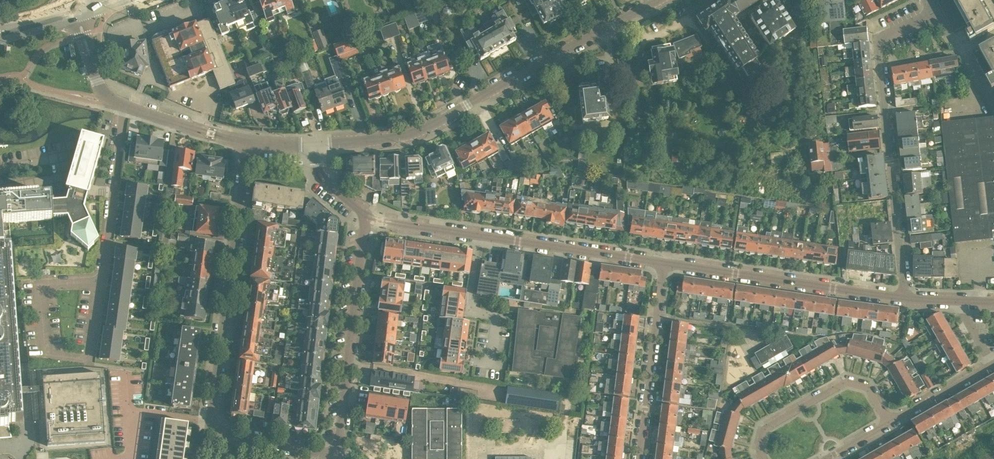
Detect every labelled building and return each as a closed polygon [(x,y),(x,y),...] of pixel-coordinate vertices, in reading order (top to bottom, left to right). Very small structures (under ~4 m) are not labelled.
[(204,7),(209,19),(209,18),(216,15),(220,23),(217,24),(221,36),(229,33),(237,30),(225,0),(223,0),(204,7)] [(237,30),(245,26),(246,26),(248,30),(254,28),(260,26),(257,17),(254,10),(249,12),(246,13),(240,0),(225,0),(237,30)] [(252,5),(254,10),(257,17),(264,14),(268,23),(274,20),(271,13),(278,10),(274,0),(259,0),(259,2),(252,5)] [(278,10),(285,8),(288,15),(294,12),(289,1),(292,0),(274,0),(278,10)] [(556,18),(547,0),(529,0),(532,5),(528,7),(532,16),(537,13),(543,24),(548,22),(556,18)] [(563,0),(547,0),(556,18),(564,14),(569,11),(563,0)] [(755,24),(769,46),(794,30),(778,4),(773,3),(772,4),(770,0),(726,0),(696,19),(704,32),(709,29),(746,87),(768,73),(741,33),(733,20),(747,11),(755,24)] [(818,48),(823,47),(833,46),(830,23),(844,22),(847,22),(845,0),(813,0),(818,48)] [(859,4),(852,8),(856,25),(867,20),(866,17),(900,0),(867,0),(859,4)] [(993,28),(993,21),(989,12),(986,14),(979,0),(937,0),(954,32),(965,26),(971,36),(969,37),(971,41),(974,39),(971,33),(974,32),(977,38),(993,28)] [(441,2),(432,6),(438,16),(446,11),(441,2)] [(432,6),(424,9),(430,19),(438,16),(432,6)] [(492,17),(492,20),(484,24),(488,32),(479,37),(475,29),(472,29),(462,35),(467,43),(466,44),(471,53),(475,51),(480,60),(489,55),(507,44),(507,45),(515,40),(510,31),(514,29),(509,20),(508,20),(501,7),(494,11),(496,15),(492,17)] [(418,24),(430,19),(424,9),(414,13),(418,24)] [(209,19),(173,32),(192,79),(213,71),(220,90),(227,87),(229,86),(234,85),(235,84),(209,18),(209,19)] [(830,23),(833,46),(845,45),(852,44),(869,42),(868,28),(845,30),(844,22),(830,23)] [(387,26),(392,37),(399,35),(395,23),(387,26)] [(384,40),(392,37),(387,26),(380,29),(384,40)] [(321,30),(313,33),(320,50),(328,47),(321,30)] [(158,36),(151,41),(156,52),(158,56),(170,88),(192,79),(173,32),(165,33),(158,36)] [(676,52),(674,53),(676,60),(691,54),(690,51),(701,47),(697,34),(672,44),(676,52)] [(355,43),(353,37),(333,45),(337,57),(344,54),(350,53),(350,51),(357,49),(355,43)] [(123,43),(124,45),(122,46),(123,51),(125,51),(125,56),(147,60),(145,42),(136,43),(136,41),(123,43)] [(307,43),(311,53),(318,50),(314,41),(307,43)] [(266,53),(267,55),(270,53),(266,42),(261,44),(262,49),(264,54),(266,53)] [(843,50),(844,53),(858,52),(870,51),(869,42),(852,44),(853,49),(843,50)] [(983,48),(973,53),(988,80),(987,80),(993,91),(993,92),(993,42),(983,48)] [(676,60),(674,53),(672,54),(671,50),(670,50),(669,45),(651,48),(652,54),(651,54),(653,64),(648,65),(652,85),(677,81),(674,65),(677,65),(676,60)] [(437,76),(430,56),(428,51),(416,56),(425,80),(429,78),(432,79),(436,78),(437,76)] [(430,56),(437,76),(440,77),(443,75),(445,73),(449,71),(442,51),(430,56)] [(871,61),(870,51),(858,52),(844,53),(844,59),(854,58),(854,62),(871,61)] [(424,82),(425,80),(416,56),(408,59),(406,53),(402,55),(404,60),(406,65),(413,84),(418,83),(420,84),(424,82)] [(291,55),(285,58),(288,65),(294,62),(291,55)] [(148,66),(147,60),(125,56),(124,61),(122,61),(121,66),(122,67),(121,68),(131,72),(133,72),(132,73),(141,76),(144,67),(148,66)] [(834,56),(822,58),(823,66),(828,65),(827,61),(834,61),(834,56)] [(959,68),(957,58),(930,62),(932,79),(933,79),(933,81),(946,79),(947,87),(957,85),(955,68),(959,68)] [(340,84),(338,80),(343,78),(351,75),(343,64),(341,60),(338,62),(338,61),(330,64),(335,78),(325,82),(334,107),(345,103),(338,84),(340,84)] [(851,71),(872,70),(871,61),(854,62),(855,67),(845,68),(846,72),(851,71)] [(920,81),(932,79),(930,62),(918,64),(920,81)] [(260,64),(246,70),(249,78),(263,73),(260,64)] [(920,81),(918,64),(905,67),(907,83),(912,82),(913,87),(921,85),(920,81)] [(391,84),(393,92),(396,93),(400,91),(401,89),(406,87),(398,67),(386,72),(391,84)] [(900,84),(907,83),(905,67),(892,69),(895,85),(894,85),(894,88),(901,87),(900,84)] [(873,79),(872,70),(851,71),(846,72),(846,77),(856,76),(856,81),(873,79)] [(325,81),(314,85),(309,72),(303,74),(306,83),(308,89),(313,88),(315,93),(316,92),(323,111),(334,107),(325,82),(325,81)] [(389,93),(393,92),(391,84),(386,72),(374,76),(381,96),(382,96),(384,97),(388,95),(389,93)] [(276,87),(270,90),(271,95),(278,112),(279,114),(282,116),(287,114),(289,111),(288,109),(291,108),(285,92),(279,74),(274,76),(275,79),(277,80),(277,81),(274,83),(276,87)] [(826,74),(820,74),(822,85),(829,84),(828,75),(826,75),(826,74)] [(380,98),(381,96),(374,76),(362,81),(369,101),(374,99),(376,100),(380,98)] [(234,85),(229,86),(232,93),(230,94),(233,101),(229,103),(232,109),(236,108),(236,109),(254,102),(245,79),(237,82),(238,84),(234,86),(234,85)] [(848,89),(874,87),(873,79),(856,81),(857,85),(847,86),(848,89)] [(256,80),(252,81),(254,87),(264,114),(266,113),(270,115),(278,112),(271,95),(270,90),(267,82),(260,85),(257,86),(256,84),(257,82),(256,80)] [(579,87),(579,90),(582,122),(608,119),(606,107),(607,107),(605,98),(600,98),(599,88),(590,89),(590,86),(587,84),(581,85),(579,87)] [(875,96),(874,87),(848,89),(848,95),(858,94),(858,98),(875,96)] [(297,88),(285,92),(291,108),(292,112),(293,112),(296,114),(299,113),(300,110),(304,108),(297,88)] [(876,106),(875,96),(858,98),(859,103),(849,104),(850,109),(876,106)] [(896,107),(911,106),(910,99),(896,101),(896,107)] [(536,107),(533,109),(539,122),(542,127),(552,122),(550,120),(553,118),(547,109),(549,108),(545,102),(542,104),(540,103),(536,105),(536,107)] [(531,133),(542,127),(539,122),(533,109),(532,110),(530,109),(526,111),(526,113),(521,115),(529,129),(531,133)] [(635,111),(625,112),(627,124),(637,122),(635,111)] [(897,114),(898,123),(923,121),(922,116),(916,116),(916,112),(897,114)] [(521,139),(531,133),(529,129),(521,115),(521,116),(519,115),(515,117),(515,119),(511,121),(521,139)] [(836,116),(831,116),(826,117),(827,124),(837,123),(837,116),(836,116)] [(850,131),(878,128),(877,117),(849,120),(850,131)] [(993,231),(993,119),(993,117),(942,123),(942,128),(943,133),(947,171),(948,181),(954,235),(993,231)] [(563,130),(559,119),(553,122),(557,132),(563,130)] [(511,145),(521,139),(511,121),(509,120),(505,123),(505,125),(500,127),(511,145)] [(923,125),(923,121),(898,123),(899,132),(918,130),(917,126),(923,125)] [(918,134),(918,130),(899,132),(900,141),(926,138),(925,134),(918,134)] [(850,151),(855,151),(881,148),(879,132),(853,135),(848,135),(850,151)] [(66,200),(52,201),(53,218),(67,217),(72,227),(71,235),(88,250),(99,239),(84,207),(88,195),(104,140),(82,133),(66,188),(69,189),(66,200)] [(496,148),(488,134),(487,135),(486,133),(482,136),(482,138),(478,140),(488,158),(498,153),(503,161),(509,158),(501,145),(496,148)] [(138,138),(136,153),(130,152),(128,164),(134,165),(135,161),(148,162),(151,140),(138,138)] [(900,141),(901,151),(920,149),(919,144),(926,144),(926,138),(900,141)] [(488,158),(478,140),(477,140),(475,139),(471,142),(471,144),(467,146),(466,146),(477,164),(488,158)] [(151,140),(148,162),(160,164),(159,169),(165,169),(167,157),(161,156),(163,142),(151,140)] [(831,171),(830,161),(829,153),(828,143),(821,144),(821,143),(808,144),(811,171),(824,169),(824,172),(831,171)] [(470,168),(477,164),(466,146),(465,145),(460,148),(460,150),(457,152),(460,159),(458,161),(463,169),(469,165),(470,168)] [(436,154),(425,159),(428,166),(427,166),(432,178),(434,177),(434,178),(436,177),(437,178),(455,170),(445,148),(442,147),(437,149),(435,152),(436,154)] [(920,154),(920,149),(901,151),(902,162),(928,158),(927,153),(920,154)] [(181,173),(182,170),(191,171),(194,153),(192,153),(192,151),(187,151),(187,152),(177,150),(174,170),(172,186),(181,188),(183,173),(181,173)] [(830,161),(839,160),(838,152),(829,153),(830,161)] [(511,160),(516,170),(523,167),(517,156),(511,160)] [(865,174),(866,178),(884,177),(881,156),(859,159),(859,164),(858,164),(860,175),(865,174)] [(208,180),(211,158),(202,157),(201,161),(197,160),(195,175),(197,175),(196,177),(202,178),(202,179),(208,180)] [(211,158),(208,180),(215,181),(216,180),(221,181),(221,178),(223,179),(225,164),(221,164),(221,160),(211,158)] [(351,160),(347,160),(347,168),(351,168),(351,179),(364,185),(364,176),(373,176),(374,176),(373,167),(373,158),(351,159),(351,160)] [(374,176),(373,176),(373,190),(376,191),(382,191),(381,181),(389,181),(389,186),(399,185),(399,158),(388,158),(388,161),(379,161),(380,167),(373,167),(374,176)] [(400,165),(401,192),(401,197),(402,197),(402,208),(408,208),(408,197),(409,197),(409,180),(415,179),(415,184),(422,183),(421,161),(418,158),(405,159),(405,165),(400,165)] [(902,162),(903,171),(922,169),(921,164),(928,163),(928,158),(902,162)] [(516,170),(511,160),(504,164),(510,174),(516,170)] [(494,178),(495,178),(495,177),(493,177),(491,174),(489,175),(486,170),(482,173),(485,178),(488,178),(494,178)] [(921,173),(904,175),(905,185),(932,182),(931,177),(931,172),(921,173)] [(886,198),(884,177),(866,178),(866,184),(861,184),(862,195),(867,195),(868,200),(886,198)] [(496,188),(493,205),(492,211),(502,213),(505,195),(500,194),(502,179),(497,179),(497,182),(496,188)] [(627,188),(648,191),(649,184),(626,181),(627,188)] [(932,187),(932,182),(905,185),(906,195),(923,193),(923,188),(932,187)] [(658,193),(660,186),(649,184),(648,191),(658,193)] [(145,199),(146,199),(147,188),(127,185),(126,196),(127,196),(145,199)] [(254,204),(253,209),(263,210),(262,210),(263,205),(265,206),(267,187),(255,185),(252,204),(254,204)] [(671,187),(660,186),(658,193),(664,194),(663,196),(670,197),(670,195),(671,187)] [(280,189),(267,187),(265,206),(277,207),(280,189)] [(482,210),(492,211),(493,205),(496,188),(492,187),(491,193),(485,192),(485,195),(482,210)] [(671,187),(670,195),(681,197),(682,193),(682,189),(671,187)] [(693,195),(693,193),(693,188),(683,187),(682,189),(682,193),(693,195)] [(435,188),(426,189),(427,206),(436,205),(435,188)] [(292,190),(280,189),(277,207),(289,209),(292,190)] [(304,192),(292,190),(289,209),(302,211),(304,192)] [(510,196),(505,195),(502,213),(512,214),(516,191),(511,190),(510,196)] [(467,212),(471,213),(474,193),(461,191),(461,193),(462,201),(465,201),(464,209),(466,209),(467,212)] [(524,216),(527,198),(521,198),(522,192),(518,191),(514,215),(524,216)] [(210,195),(206,194),(205,199),(220,201),(221,194),(211,192),(210,195)] [(716,194),(705,192),(704,192),(704,194),(703,201),(714,203),(714,201),(715,195),(716,194)] [(485,195),(474,193),(471,213),(479,214),(480,209),(482,210),(485,195)] [(527,198),(524,216),(534,218),(535,211),(538,194),(533,193),(532,199),(527,198)] [(4,248),(2,223),(53,219),(53,218),(52,201),(52,195),(39,196),(38,194),(0,197),(0,249),(4,248)] [(542,194),(538,194),(535,211),(534,218),(543,219),(546,204),(546,201),(541,200),(542,194)] [(937,195),(938,204),(949,203),(948,194),(937,195)] [(176,195),(174,204),(192,206),(193,197),(180,195),(176,195)] [(127,196),(125,206),(143,209),(145,199),(127,196)] [(919,196),(906,197),(907,209),(920,208),(919,204),(919,196)] [(566,222),(576,224),(578,206),(573,205),(573,199),(573,197),(569,197),(569,199),(566,222)] [(616,197),(616,212),(615,231),(624,232),(623,198),(616,197)] [(726,199),(718,198),(717,205),(725,206),(726,204),(726,199)] [(304,215),(310,220),(322,207),(312,199),(304,209),(304,215)] [(556,204),(556,205),(553,225),(558,226),(560,223),(564,224),(567,199),(562,199),(561,205),(556,204)] [(584,207),(578,206),(576,224),(585,225),(589,202),(585,201),(584,207)] [(763,208),(774,209),(775,203),(764,201),(763,208)] [(585,225),(595,227),(598,209),(597,209),(592,208),(593,202),(589,202),(585,225)] [(785,202),(785,207),(792,208),(791,210),(797,210),(798,204),(792,203),(785,202)] [(605,228),(608,204),(598,203),(597,209),(598,209),(595,227),(605,228)] [(556,205),(546,204),(543,219),(547,219),(546,224),(553,225),(556,205)] [(609,230),(615,231),(616,212),(611,211),(612,205),(608,204),(605,228),(608,228),(609,230)] [(124,216),(142,219),(143,209),(125,206),(124,216)] [(196,206),(194,220),(216,223),(218,209),(196,206)] [(331,215),(322,207),(310,220),(317,226),(321,227),(331,215)] [(920,208),(907,209),(909,221),(921,220),(921,216),(920,209),(920,208)] [(750,215),(749,220),(761,221),(762,212),(757,211),(756,216),(751,215),(750,215)] [(641,235),(641,236),(643,219),(644,215),(636,214),(636,217),(627,215),(628,224),(631,225),(629,234),(633,234),(635,236),(639,237),(641,235)] [(317,226),(316,233),(337,235),(338,223),(337,221),(335,219),(331,215),(321,227),(317,226)] [(663,239),(666,223),(667,217),(655,215),(654,221),(652,237),(656,238),(657,240),(661,240),(663,239)] [(141,229),(142,219),(124,216),(122,226),(141,229)] [(667,217),(666,223),(663,239),(664,239),(665,241),(669,241),(670,240),(674,241),(678,218),(667,217)] [(685,242),(688,226),(681,225),(682,219),(678,218),(674,241),(679,241),(681,243),(684,244),(685,242)] [(654,221),(643,219),(641,236),(642,238),(646,238),(648,237),(652,237),(654,221)] [(215,235),(216,223),(194,220),(192,232),(215,235)] [(689,220),(688,226),(685,242),(686,242),(688,244),(691,245),(693,243),(697,244),(699,228),(700,222),(689,220)] [(934,227),(928,228),(927,220),(926,220),(921,221),(921,220),(909,221),(910,234),(934,232),(934,227)] [(769,233),(766,254),(778,256),(780,240),(781,233),(782,223),(771,221),(769,233)] [(706,247),(708,246),(710,229),(711,223),(700,222),(699,228),(697,244),(701,245),(703,247),(706,247)] [(711,223),(710,229),(708,246),(709,246),(710,248),(713,248),(715,247),(719,247),(721,231),(722,231),(722,228),(722,226),(711,224),(712,223),(711,223)] [(873,244),(891,242),(889,223),(871,225),(872,230),(869,230),(870,239),(872,239),(873,244)] [(278,226),(258,224),(258,226),(257,227),(257,230),(257,231),(257,237),(285,241),(286,233),(277,232),(278,226)] [(141,229),(122,226),(121,237),(139,239),(141,229)] [(734,249),(745,251),(745,244),(747,235),(748,228),(737,226),(734,249)] [(733,230),(722,228),(722,231),(721,231),(719,247),(720,247),(721,249),(724,250),(726,248),(730,249),(733,230)] [(318,238),(317,245),(335,247),(336,240),(337,241),(338,235),(337,235),(316,233),(311,232),(311,237),(318,238)] [(190,235),(185,235),(175,234),(171,233),(170,239),(178,240),(189,242),(190,235)] [(765,237),(758,236),(756,253),(766,254),(769,233),(766,233),(765,237)] [(781,233),(780,240),(778,256),(788,258),(791,241),(792,242),(793,235),(782,233),(781,233)] [(922,243),(931,242),(932,241),(931,234),(921,235),(922,243)] [(758,236),(747,235),(745,244),(745,251),(756,253),(758,236)] [(922,243),(921,235),(910,237),(911,244),(920,243),(922,243)] [(255,249),(255,250),(274,253),(275,247),(284,249),(285,241),(257,237),(256,243),(255,244),(254,248),(255,249)] [(392,264),(395,241),(392,240),(392,239),(384,238),(383,245),(381,245),(380,256),(383,256),(382,262),(392,264)] [(191,253),(212,255),(214,243),(196,240),(196,247),(187,246),(187,251),(191,252),(191,253)] [(395,241),(392,264),(402,265),(405,243),(405,242),(395,241)] [(788,258),(800,259),(802,243),(792,242),(791,241),(788,258)] [(405,243),(402,265),(411,267),(414,244),(405,243)] [(814,245),(802,243),(800,259),(811,261),(814,245)] [(414,244),(411,267),(421,268),(424,245),(414,244)] [(335,253),(335,247),(317,245),(316,253),(299,251),(298,255),(335,259),(336,253),(335,253)] [(424,245),(421,268),(430,269),(433,247),(424,245)] [(811,261),(823,263),(825,247),(814,245),(811,261)] [(867,252),(867,248),(867,245),(863,245),(862,253),(858,253),(856,271),(866,272),(868,252),(867,252)] [(114,258),(115,258),(134,261),(135,261),(136,250),(115,247),(114,258)] [(433,247),(430,269),(440,271),(443,248),(433,247)] [(837,248),(825,247),(823,263),(835,265),(837,248)] [(0,249),(0,439),(12,438),(9,426),(9,422),(23,421),(21,394),(21,389),(11,248),(4,248),(0,249)] [(443,248),(440,271),(449,272),(452,249),(443,248)] [(933,277),(944,277),(944,260),(944,248),(939,249),(939,255),(933,255),(933,257),(933,260),(933,267),(933,277)] [(452,249),(449,272),(459,273),(462,251),(461,251),(452,249)] [(846,270),(856,271),(858,253),(853,252),(853,250),(848,249),(846,270)] [(273,258),(274,253),(255,250),(255,251),(253,252),(253,255),(254,257),(253,263),(281,267),(282,259),(273,258)] [(462,251),(459,273),(469,275),(472,252),(462,250),(461,251),(462,251)] [(523,289),(523,286),(525,278),(527,261),(523,260),(524,254),(504,251),(501,267),(487,265),(488,260),(482,259),(477,295),(521,301),(523,289)] [(866,272),(875,273),(877,255),(871,254),(871,252),(868,252),(866,272)] [(210,268),(212,255),(191,253),(189,265),(210,268)] [(877,255),(875,273),(885,274),(887,254),(884,254),(881,253),(880,255),(877,255)] [(887,254),(885,274),(894,275),(893,257),(890,257),(890,255),(887,254)] [(334,265),(335,259),(298,255),(298,260),(315,262),(314,269),(332,271),(333,265),(334,265)] [(543,257),(533,255),(529,282),(539,284),(543,257)] [(553,258),(543,257),(539,284),(549,285),(550,279),(553,258)] [(915,257),(915,267),(933,267),(933,260),(933,257),(915,257)] [(133,271),(134,261),(115,258),(113,268),(133,271)] [(574,283),(578,262),(563,260),(560,281),(550,279),(549,285),(548,293),(546,305),(557,307),(560,289),(564,290),(565,282),(574,283)] [(957,260),(944,260),(944,277),(957,277),(957,260)] [(589,276),(591,264),(578,262),(574,283),(586,285),(585,291),(584,291),(582,308),(594,310),(594,309),(597,309),(598,305),(595,304),(596,294),(597,294),(599,281),(600,277),(599,277),(589,276)] [(251,274),(251,276),(270,279),(271,273),(284,275),(283,279),(289,280),(288,281),(291,282),(292,276),(293,276),(294,269),(292,268),(292,269),(287,268),(287,267),(281,267),(253,263),(252,269),(251,270),(251,273),(251,274)] [(208,281),(210,268),(189,265),(187,279),(208,281)] [(601,265),(599,277),(600,277),(599,281),(604,282),(604,286),(608,286),(609,282),(611,267),(601,265)] [(621,268),(611,267),(609,282),(615,282),(614,287),(618,288),(621,268)] [(933,277),(933,267),(915,267),(915,277),(933,277)] [(113,268),(112,278),(131,281),(133,271),(113,268)] [(623,284),(629,285),(631,270),(621,268),(618,288),(622,288),(623,284)] [(332,271),(314,269),(314,277),(295,275),(295,279),(332,284),(333,277),(332,277),(332,271)] [(641,271),(631,270),(629,285),(634,285),(634,290),(644,292),(646,278),(640,277),(641,271)] [(131,281),(112,278),(110,288),(130,291),(131,281)] [(693,294),(695,279),(685,278),(684,283),(679,282),(677,296),(687,298),(687,293),(693,294)] [(207,295),(208,281),(187,279),(185,292),(207,295)] [(249,292),(278,296),(279,288),(269,287),(270,282),(251,279),(250,281),(249,282),(249,285),(250,286),(249,292)] [(332,289),(332,284),(295,279),(294,284),(313,286),(312,293),(330,295),(330,289),(332,289)] [(381,289),(404,292),(405,282),(382,279),(380,290),(381,290),(381,289)] [(702,300),(705,281),(695,279),(693,294),(699,295),(698,300),(702,300)] [(713,297),(715,282),(705,281),(702,300),(706,301),(707,296),(713,297)] [(722,303),(725,284),(715,282),(713,297),(719,298),(718,303),(722,303)] [(288,297),(290,285),(290,284),(284,283),(282,296),(288,297)] [(733,300),(735,285),(725,284),(722,303),(726,304),(727,299),(733,300)] [(523,289),(521,301),(524,302),(539,304),(546,305),(548,293),(529,290),(530,287),(523,286),(523,289)] [(748,287),(738,286),(735,301),(741,302),(741,306),(745,307),(748,287)] [(464,301),(465,301),(466,291),(444,287),(442,298),(464,301)] [(750,303),(755,304),(758,289),(748,287),(745,307),(749,307),(750,303)] [(129,301),(130,291),(110,288),(109,298),(129,301)] [(379,300),(402,303),(404,292),(381,289),(381,290),(380,299),(379,300)] [(768,290),(758,289),(755,304),(761,305),(761,309),(765,310),(768,290)] [(777,292),(768,290),(765,310),(769,310),(769,306),(775,307),(777,292)] [(205,307),(207,295),(185,292),(184,298),(183,298),(182,305),(205,307)] [(277,303),(278,296),(249,292),(248,298),(247,300),(246,303),(247,304),(247,305),(266,308),(267,302),(277,303)] [(787,293),(777,292),(775,307),(781,308),(781,312),(784,313),(787,293)] [(330,295),(312,293),(311,301),(292,299),(292,303),(329,308),(330,302),(329,301),(330,295)] [(789,309),(795,310),(797,295),(787,293),(784,313),(788,313),(789,309)] [(807,296),(797,295),(795,310),(794,317),(804,319),(804,316),(807,296)] [(809,312),(815,313),(817,298),(807,296),(804,316),(808,316),(809,312)] [(127,311),(129,301),(109,298),(108,309),(127,311)] [(464,301),(442,298),(440,308),(463,311),(464,301)] [(827,299),(817,298),(815,313),(821,313),(820,318),(824,319),(827,299)] [(379,300),(380,299),(379,299),(377,310),(401,313),(402,303),(379,300)] [(837,301),(827,299),(824,319),(828,319),(829,315),(835,316),(837,301)] [(846,327),(850,302),(839,301),(837,316),(844,317),(842,326),(846,327)] [(858,319),(860,304),(850,302),(846,327),(851,327),(852,318),(858,319)] [(329,313),(329,308),(292,303),(291,308),(310,310),(309,318),(327,320),(328,313),(329,313)] [(869,305),(860,304),(858,319),(863,319),(862,329),(866,329),(869,305)] [(203,320),(205,307),(182,305),(180,317),(203,320)] [(265,313),(266,308),(247,305),(247,306),(246,308),(245,311),(246,312),(245,319),(274,323),(275,314),(265,313)] [(639,306),(631,305),(630,312),(638,313),(639,306)] [(869,305),(866,329),(870,330),(872,320),(878,321),(879,306),(869,305)] [(889,308),(879,306),(878,321),(883,322),(883,327),(887,327),(889,308)] [(461,321),(462,321),(463,311),(440,308),(439,319),(446,320),(446,319),(461,321)] [(889,308),(887,327),(891,328),(891,323),(898,324),(900,309),(889,308)] [(108,309),(106,319),(126,321),(127,311),(108,309)] [(519,310),(519,313),(513,371),(538,374),(539,371),(545,372),(545,375),(570,379),(580,318),(559,314),(559,313),(541,311),(540,312),(519,310)] [(701,310),(700,314),(700,318),(708,319),(709,313),(706,312),(706,311),(701,310)] [(941,312),(936,315),(928,320),(924,323),(929,331),(946,321),(941,312)] [(377,324),(396,327),(397,321),(404,322),(413,323),(413,329),(417,329),(418,323),(418,318),(379,314),(379,318),(377,319),(377,324)] [(614,320),(614,324),(637,327),(638,317),(624,315),(623,320),(618,319),(618,321),(614,320)] [(308,326),(289,324),(288,327),(313,331),(327,332),(327,326),(326,326),(327,320),(309,318),(308,326)] [(126,321),(106,319),(105,328),(105,329),(123,331),(124,332),(126,321)] [(273,331),(274,323),(245,319),(244,325),(243,327),(243,330),(243,331),(243,333),(262,335),(263,330),(273,331)] [(446,319),(446,320),(445,329),(445,330),(467,333),(469,322),(462,321),(461,321),(446,319)] [(946,321),(929,331),(931,335),(935,332),(938,338),(951,330),(946,321)] [(674,322),(673,333),(692,335),(693,331),(688,330),(689,324),(674,322)] [(396,332),(396,327),(377,324),(376,329),(377,330),(377,334),(402,338),(403,332),(396,332)] [(636,337),(637,327),(614,324),(613,328),(617,329),(617,330),(622,331),(622,335),(636,337)] [(326,337),(327,332),(313,331),(288,327),(288,332),(307,334),(306,342),(324,344),(325,337),(326,337)] [(104,328),(103,339),(121,341),(123,331),(105,329),(105,328),(104,328)] [(436,338),(466,343),(467,333),(445,330),(445,329),(437,328),(436,338)] [(176,367),(196,370),(201,331),(181,329),(176,367)] [(951,330),(938,338),(941,343),(937,345),(939,348),(956,339),(951,330)] [(261,341),(262,335),(243,333),(243,334),(242,335),(242,338),(242,339),(241,346),(271,350),(271,342),(261,341)] [(673,333),(671,343),(686,344),(687,338),(692,339),(692,335),(673,333)] [(375,339),(374,344),(394,346),(395,340),(402,341),(402,338),(377,334),(376,338),(375,339)] [(848,339),(847,344),(849,343),(846,353),(856,356),(861,335),(854,334),(852,340),(848,339)] [(612,340),(611,344),(634,347),(636,337),(622,335),(622,336),(614,335),(613,340),(612,340)] [(861,335),(856,356),(865,358),(870,338),(867,338),(868,335),(867,335),(861,335)] [(820,339),(831,359),(840,354),(834,345),(837,345),(835,340),(830,343),(827,337),(820,339)] [(870,338),(865,358),(873,361),(877,347),(880,338),(874,337),(873,339),(870,338)] [(442,349),(465,352),(466,343),(436,338),(434,348),(442,350),(442,349)] [(768,360),(770,359),(784,351),(787,350),(788,351),(793,348),(788,338),(757,356),(751,359),(757,369),(763,365),(769,362),(768,360)] [(877,347),(873,361),(883,363),(885,353),(886,349),(887,347),(884,346),(885,340),(880,338),(877,347)] [(103,339),(102,349),(120,351),(121,341),(103,339)] [(820,339),(814,342),(817,347),(815,348),(824,363),(831,359),(820,339)] [(956,339),(939,348),(941,352),(945,350),(948,355),(961,347),(956,339)] [(286,347),(285,352),(324,357),(325,350),(323,350),(324,344),(306,342),(305,350),(286,347)] [(671,343),(670,352),(690,355),(690,351),(692,351),(692,345),(686,345),(686,344),(671,343)] [(847,344),(837,345),(834,345),(840,354),(846,353),(849,343),(847,344)] [(394,346),(374,344),(374,349),(375,350),(375,354),(400,357),(401,352),(393,351),(394,346)] [(633,357),(634,347),(611,344),(611,348),(615,349),(615,350),(620,350),(619,355),(633,357)] [(809,345),(804,348),(816,368),(824,363),(815,348),(812,350),(809,345)] [(270,357),(271,350),(241,346),(241,351),(239,352),(239,355),(240,357),(240,359),(258,361),(259,356),(270,357)] [(961,347),(948,355),(951,360),(947,362),(949,366),(966,356),(961,347)] [(804,348),(799,351),(802,356),(799,357),(808,372),(816,368),(804,348)] [(118,362),(120,351),(102,349),(100,359),(118,362)] [(440,359),(463,362),(465,352),(442,349),(442,350),(440,359)] [(280,364),(282,351),(275,350),(274,363),(280,364)] [(323,362),(324,357),(285,352),(285,356),(304,359),(303,366),(321,368),(322,362),(323,362)] [(670,352),(669,362),(684,364),(685,358),(689,359),(690,355),(670,352)] [(883,363),(888,368),(897,363),(885,353),(883,363)] [(400,361),(400,357),(375,354),(374,357),(373,358),(372,362),(374,363),(373,364),(392,366),(393,360),(400,361)] [(794,354),(788,357),(800,377),(808,372),(799,357),(796,359),(794,354)] [(632,367),(633,357),(619,355),(618,362),(614,362),(614,360),(609,360),(609,364),(632,367)] [(971,365),(966,356),(949,366),(951,369),(955,367),(958,373),(971,365)] [(788,357),(783,360),(786,365),(783,366),(793,382),(801,378),(800,377),(788,357)] [(463,362),(440,359),(439,370),(462,373),(464,362),(463,362)] [(723,370),(724,360),(720,359),(719,365),(717,365),(718,362),(712,361),(711,368),(723,370)] [(903,359),(897,363),(888,368),(893,376),(913,364),(910,359),(905,362),(903,359)] [(238,361),(237,374),(255,377),(265,378),(266,370),(253,368),(254,363),(238,361)] [(683,370),(684,364),(669,362),(668,372),(687,374),(688,370),(683,370)] [(778,363),(773,366),(784,386),(785,387),(793,382),(783,366),(781,368),(778,363)] [(631,377),(632,367),(609,364),(608,368),(612,369),(612,370),(617,370),(617,375),(631,377)] [(913,364),(893,376),(897,383),(912,375),(911,372),(916,370),(913,364)] [(321,368),(303,366),(302,374),(282,371),(281,376),(321,380),(322,374),(321,374),(321,368)] [(770,374),(768,376),(776,390),(784,386),(773,366),(768,369),(770,374)] [(196,370),(176,367),(170,405),(190,408),(196,370)] [(414,376),(372,370),(370,386),(412,392),(418,393),(418,390),(413,389),(414,376)] [(687,379),(687,374),(668,372),(666,382),(681,384),(682,378),(687,379)] [(762,372),(757,375),(768,395),(776,390),(768,376),(765,377),(762,372)] [(104,434),(101,386),(104,386),(104,379),(100,379),(100,373),(43,377),(43,387),(21,389),(21,394),(44,393),(47,438),(47,446),(105,442),(104,434)] [(264,386),(265,378),(255,377),(237,374),(235,387),(250,388),(251,384),(264,386)] [(630,387),(631,377),(617,375),(616,380),(611,379),(611,380),(607,380),(606,384),(630,387)] [(757,375),(752,378),(755,383),(752,384),(761,399),(768,395),(757,375)] [(912,375),(897,383),(902,391),(922,380),(919,375),(914,378),(912,375)] [(301,390),(319,392),(319,386),(321,386),(321,380),(281,376),(281,380),(301,383),(301,390)] [(984,381),(991,393),(993,397),(993,398),(993,399),(993,379),(992,376),(984,381)] [(934,386),(929,378),(925,380),(930,389),(934,386)] [(922,380),(902,391),(907,400),(911,397),(922,391),(920,388),(925,385),(922,380)] [(747,381),(742,384),(753,404),(761,399),(752,384),(750,386),(747,381)] [(975,386),(983,398),(985,397),(987,402),(988,401),(990,405),(993,402),(993,399),(993,398),(993,397),(991,393),(984,381),(975,386)] [(666,382),(665,392),(685,395),(685,390),(681,390),(681,384),(666,382)] [(628,397),(630,387),(606,384),(606,388),(610,388),(610,390),(608,389),(607,394),(614,395),(628,397)] [(736,393),(740,399),(745,408),(753,404),(742,384),(736,387),(739,392),(736,393)] [(975,386),(967,391),(974,403),(983,398),(975,386)] [(249,394),(250,388),(235,387),(233,400),(262,403),(263,396),(249,394)] [(508,387),(506,404),(557,411),(559,394),(508,387)] [(476,402),(478,391),(458,388),(456,399),(476,402)] [(287,396),(287,401),(318,405),(319,398),(318,398),(319,392),(301,390),(300,398),(288,397),(287,396)] [(708,398),(718,399),(719,391),(713,390),(713,392),(709,391),(708,398)] [(967,391),(959,395),(970,416),(980,410),(978,406),(976,407),(974,403),(967,391)] [(664,402),(679,404),(680,398),(684,398),(685,395),(665,392),(664,402)] [(283,404),(275,404),(273,422),(279,423),(279,424),(283,424),(285,412),(287,401),(287,396),(288,397),(289,394),(284,393),(284,394),(283,404)] [(365,417),(376,419),(379,396),(369,394),(365,417)] [(959,395),(948,402),(955,414),(959,412),(961,416),(962,416),(964,419),(970,416),(959,395)] [(389,398),(379,396),(376,419),(385,420),(389,398)] [(604,403),(603,407),(627,409),(628,399),(609,397),(608,403),(604,403)] [(389,398),(385,420),(394,422),(398,399),(389,398)] [(716,409),(717,404),(717,399),(718,400),(718,399),(708,398),(707,408),(716,409)] [(409,401),(398,399),(394,422),(405,424),(409,401)] [(740,399),(730,412),(740,415),(745,408),(740,399)] [(261,410),(262,403),(233,400),(231,413),(246,415),(247,410),(254,410),(253,417),(263,418),(264,410),(261,410)] [(318,410),(318,405),(287,401),(285,412),(316,416),(317,410),(318,410)] [(955,414),(948,402),(947,401),(938,406),(951,428),(954,426),(952,422),(953,421),(950,417),(955,414)] [(664,405),(664,406),(662,415),(682,417),(682,413),(678,412),(679,406),(664,405)] [(717,412),(716,417),(738,423),(740,415),(730,412),(724,410),(725,407),(719,405),(717,412)] [(938,406),(930,411),(937,424),(942,422),(944,426),(945,426),(947,430),(951,428),(938,406)] [(626,419),(627,409),(603,407),(603,411),(607,411),(607,412),(612,413),(611,418),(626,419)] [(461,409),(412,409),(412,458),(461,458),(461,409)] [(930,411),(921,416),(933,437),(937,435),(942,433),(937,424),(930,411)] [(316,416),(285,412),(283,424),(297,426),(296,427),(315,429),(316,423),(315,422),(316,416)] [(661,425),(676,427),(677,421),(681,421),(682,417),(662,415),(661,425)] [(920,435),(920,434),(925,431),(930,440),(933,437),(921,416),(912,421),(920,435)] [(601,426),(605,427),(624,429),(626,419),(611,418),(604,417),(603,422),(601,422),(601,426)] [(716,417),(714,423),(720,425),(719,428),(735,432),(738,423),(716,417)] [(189,424),(164,420),(159,458),(184,458),(189,424)] [(660,435),(679,437),(680,433),(675,432),(676,427),(661,425),(660,435)] [(623,439),(624,429),(605,427),(601,426),(600,431),(604,431),(604,432),(609,433),(609,437),(623,439)] [(712,429),(711,435),(733,441),(735,432),(719,428),(718,431),(712,429)] [(914,430),(905,435),(917,456),(921,454),(916,446),(921,443),(922,442),(914,430)] [(659,445),(673,447),(674,441),(679,441),(679,437),(660,435),(659,445)] [(711,435),(709,441),(711,441),(715,442),(714,445),(721,447),(731,450),(733,441),(711,435)] [(897,440),(904,453),(908,458),(912,458),(914,458),(917,456),(905,435),(897,440)] [(599,442),(599,446),(622,449),(623,439),(609,437),(609,438),(603,437),(603,442),(603,443),(599,442)] [(888,445),(896,458),(901,458),(899,455),(904,453),(897,440),(888,445)] [(659,445),(657,455),(677,457),(677,453),(673,452),(673,447),(659,445)] [(879,450),(884,458),(896,458),(888,445),(879,450)] [(622,449),(599,446),(598,451),(602,451),(602,452),(607,453),(606,457),(620,458),(621,458),(622,449)] [(722,458),(729,458),(731,458),(731,450),(721,447),(722,458)] [(870,455),(873,458),(884,458),(879,450),(870,455)]
